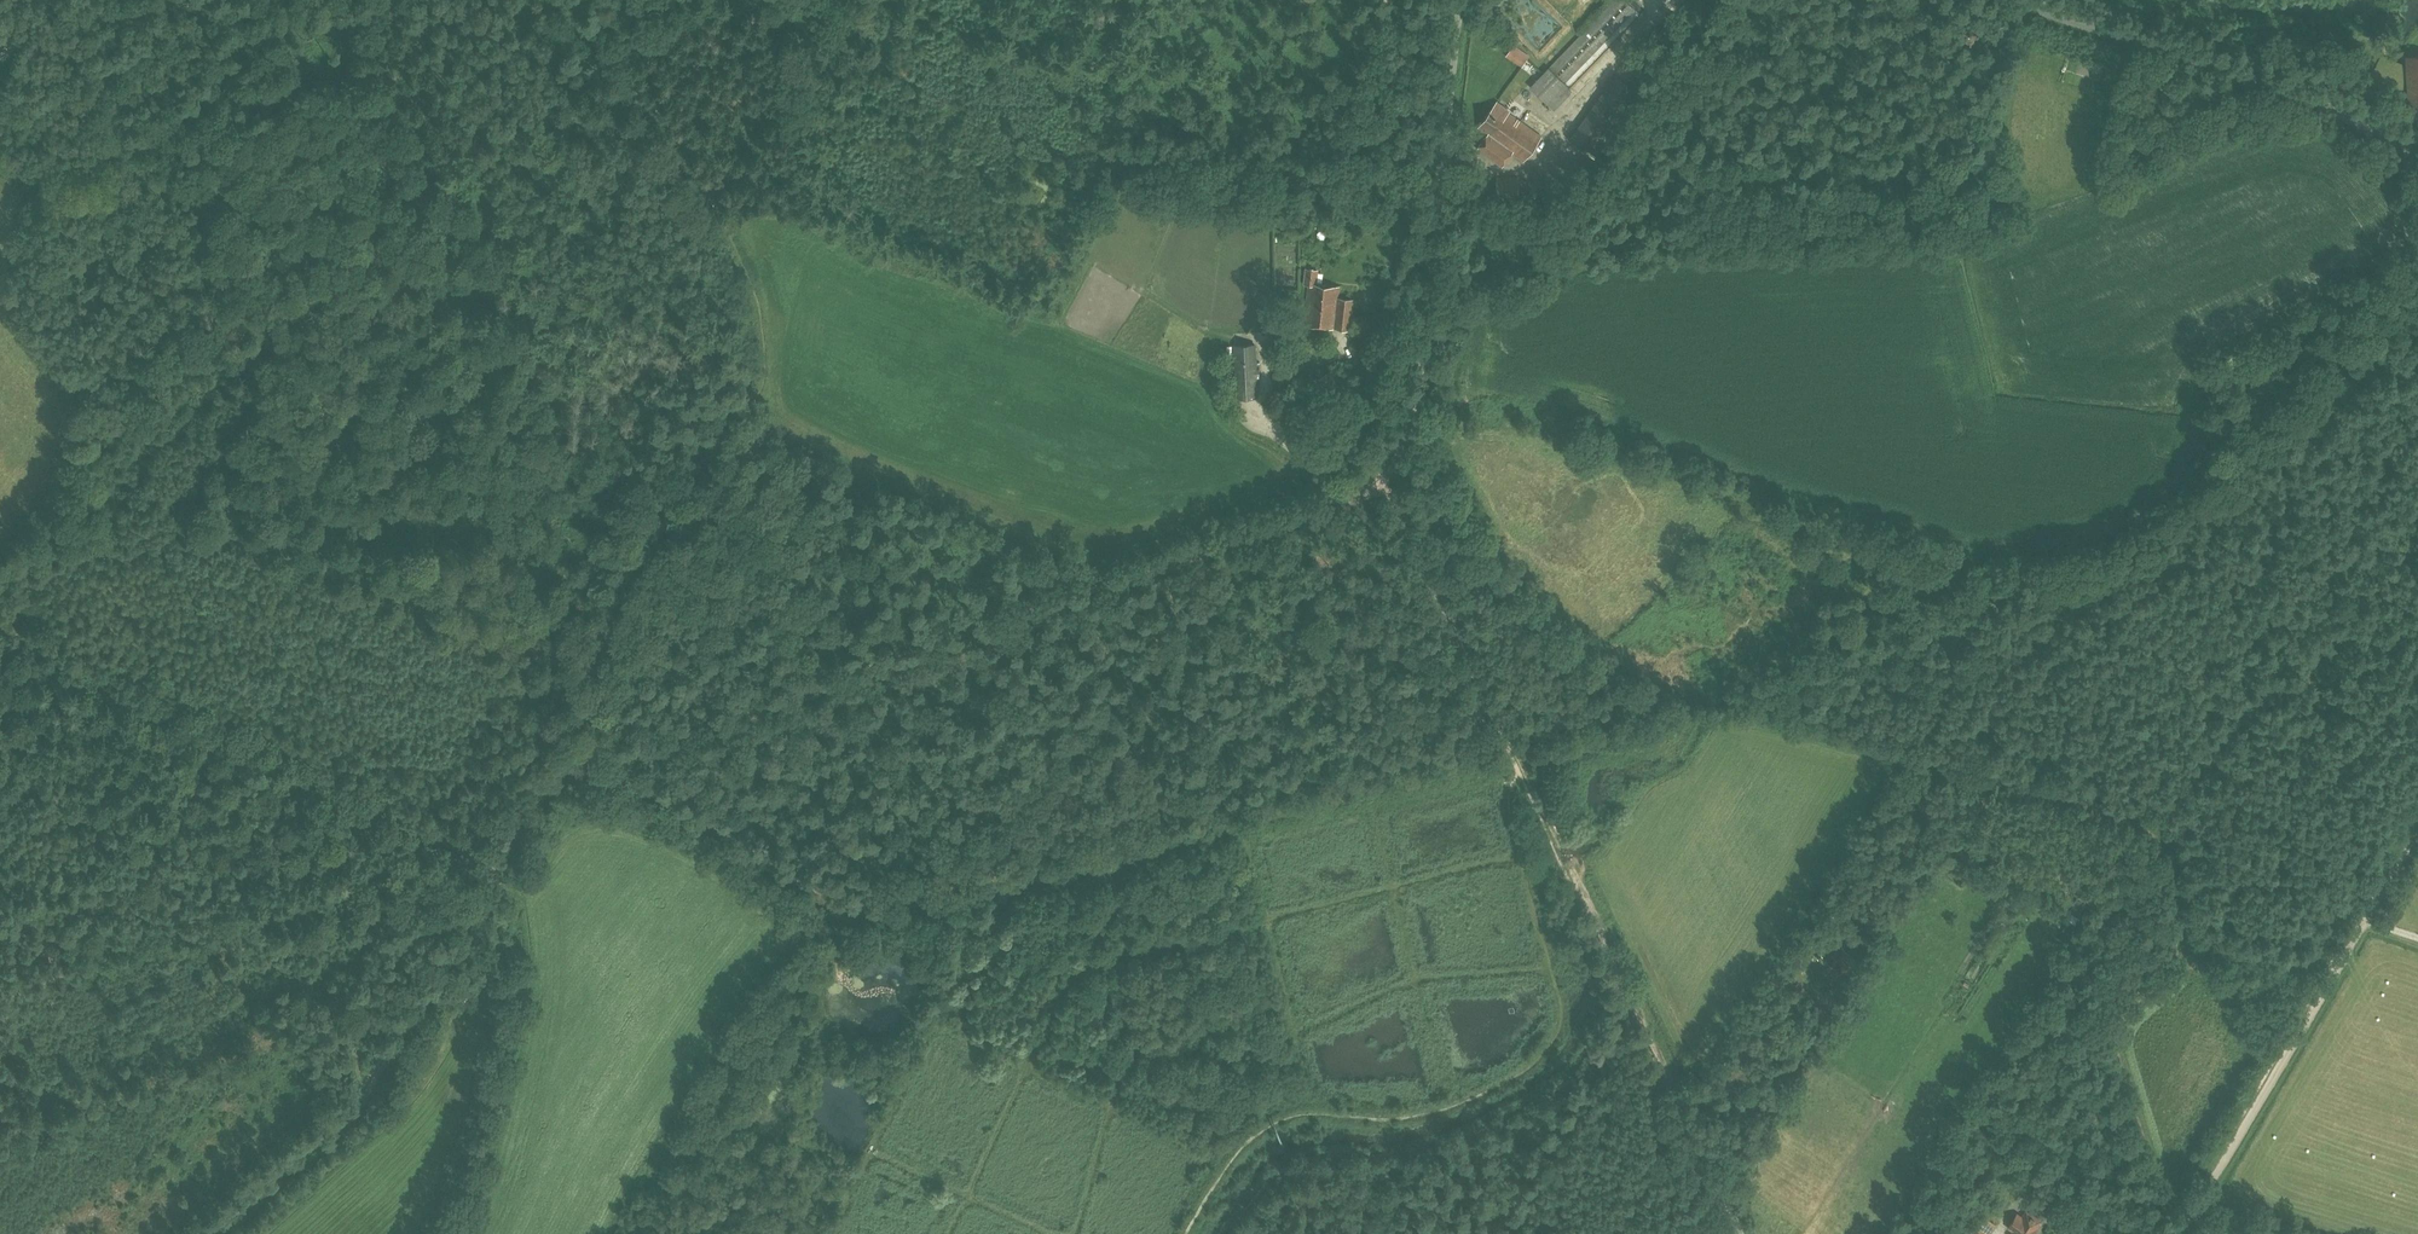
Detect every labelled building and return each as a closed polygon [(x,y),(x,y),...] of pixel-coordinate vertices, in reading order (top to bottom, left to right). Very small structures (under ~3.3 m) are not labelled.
[(1522,67),(1529,56),(1513,45),(1505,56),(1522,67)] [(2407,65),(2410,116),(2417,116),(2417,54),(2406,55),(2407,65)] [(1571,141),(1594,158),(1641,93),(1618,76),(1571,141)] [(1524,161),(1542,137),(1509,113),(1510,111),(1496,101),(1477,127),(1487,135),(1477,148),(1502,166),(1512,153),(1524,161)] [(1518,204),(1519,177),(1496,176),(1495,203),(1518,204)] [(1350,330),(1353,299),(1338,297),(1339,286),(1315,284),(1317,270),(1306,268),(1304,283),(1309,284),(1305,325),(1350,330)] [(1257,396),(1255,344),(1234,345),(1236,397),(1257,396)] [(1983,842),(1990,830),(1978,823),(1971,836),(1980,840),(1983,842)] [(1985,851),(1974,846),(1970,855),(1981,861),(1985,851)] [(1951,850),(1944,862),(1951,866),(1958,854),(1951,850)] [(2020,889),(2014,898),(2022,903),(2028,894),(2020,889)] [(2074,910),(2080,915),(2087,906),(2080,901),(2074,910)] [(2009,905),(2001,918),(2007,922),(2015,909),(2009,905)] [(2080,917),(2073,913),(2070,917),(2077,921),(2080,917)] [(1818,933),(1812,944),(1821,949),(1827,938),(1818,933)] [(2026,1211),(2021,1219),(2019,1218),(2013,1227),(2015,1228),(2011,1233),(2031,1233),(2039,1222),(2035,1219),(2036,1217),(2026,1211)]
